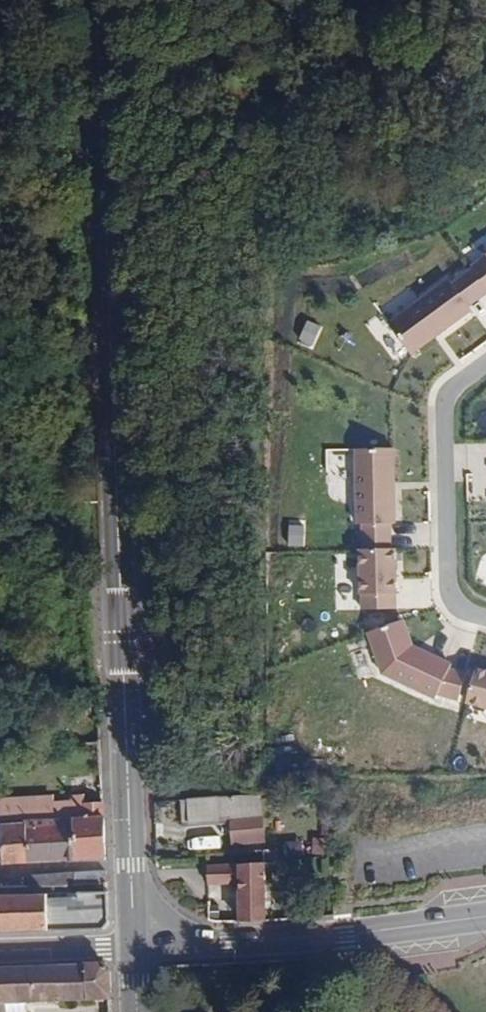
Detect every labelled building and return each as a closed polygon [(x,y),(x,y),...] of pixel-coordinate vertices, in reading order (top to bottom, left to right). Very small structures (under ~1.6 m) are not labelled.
[(458,280),(459,280),(476,304),(478,307),(485,301),(485,258),(470,270),(470,271),(458,280)] [(459,280),(438,296),(456,319),(476,304),(459,280)] [(377,337),(399,367),(459,323),(456,319),(438,296),(436,293),(377,337)] [(344,464),(346,539),(351,539),(378,538),(384,538),(382,463),(344,464)] [(378,538),(351,539),(352,563),(379,562),(378,538)] [(351,608),(351,623),(384,622),(384,607),(385,607),(384,562),(379,562),(352,563),(348,563),(349,608),(351,608)] [(392,633),(357,646),(371,687),(424,712),(427,707),(448,713),(455,686),(439,682),(441,677),(402,659),(392,633)] [(456,716),(485,724),(485,687),(465,681),(456,716)] [(19,806),(40,806),(47,806),(46,780),(0,781),(0,806),(19,806)] [(101,848),(100,793),(81,792),(80,797),(64,798),(64,803),(66,803),(66,806),(67,848),(101,848)] [(259,839),(258,792),(178,793),(178,814),(228,813),(228,825),(228,838),(259,839)] [(67,848),(66,806),(47,806),(40,806),(41,815),(19,815),(19,849),(67,848)] [(19,849),(19,815),(19,811),(0,810),(0,849),(19,849)] [(228,813),(178,814),(178,824),(228,825),(228,813)] [(192,838),(192,850),(222,849),(221,838),(192,838)] [(9,861),(10,874),(19,875),(19,861),(9,861)] [(19,861),(19,875),(30,874),(30,861),(19,861)] [(30,861),(30,874),(53,874),(54,861),(30,861)] [(67,875),(67,861),(54,861),(53,874),(67,875)] [(101,874),(102,861),(67,861),(67,875),(101,874)] [(232,918),(257,918),(258,861),(198,862),(198,881),(231,879),(232,918)] [(102,882),(68,882),(68,896),(40,896),(39,881),(0,882),(0,918),(102,918),(102,882)] [(6,1005),(89,1001),(87,960),(0,965),(0,1011),(7,1011),(6,1005)]
